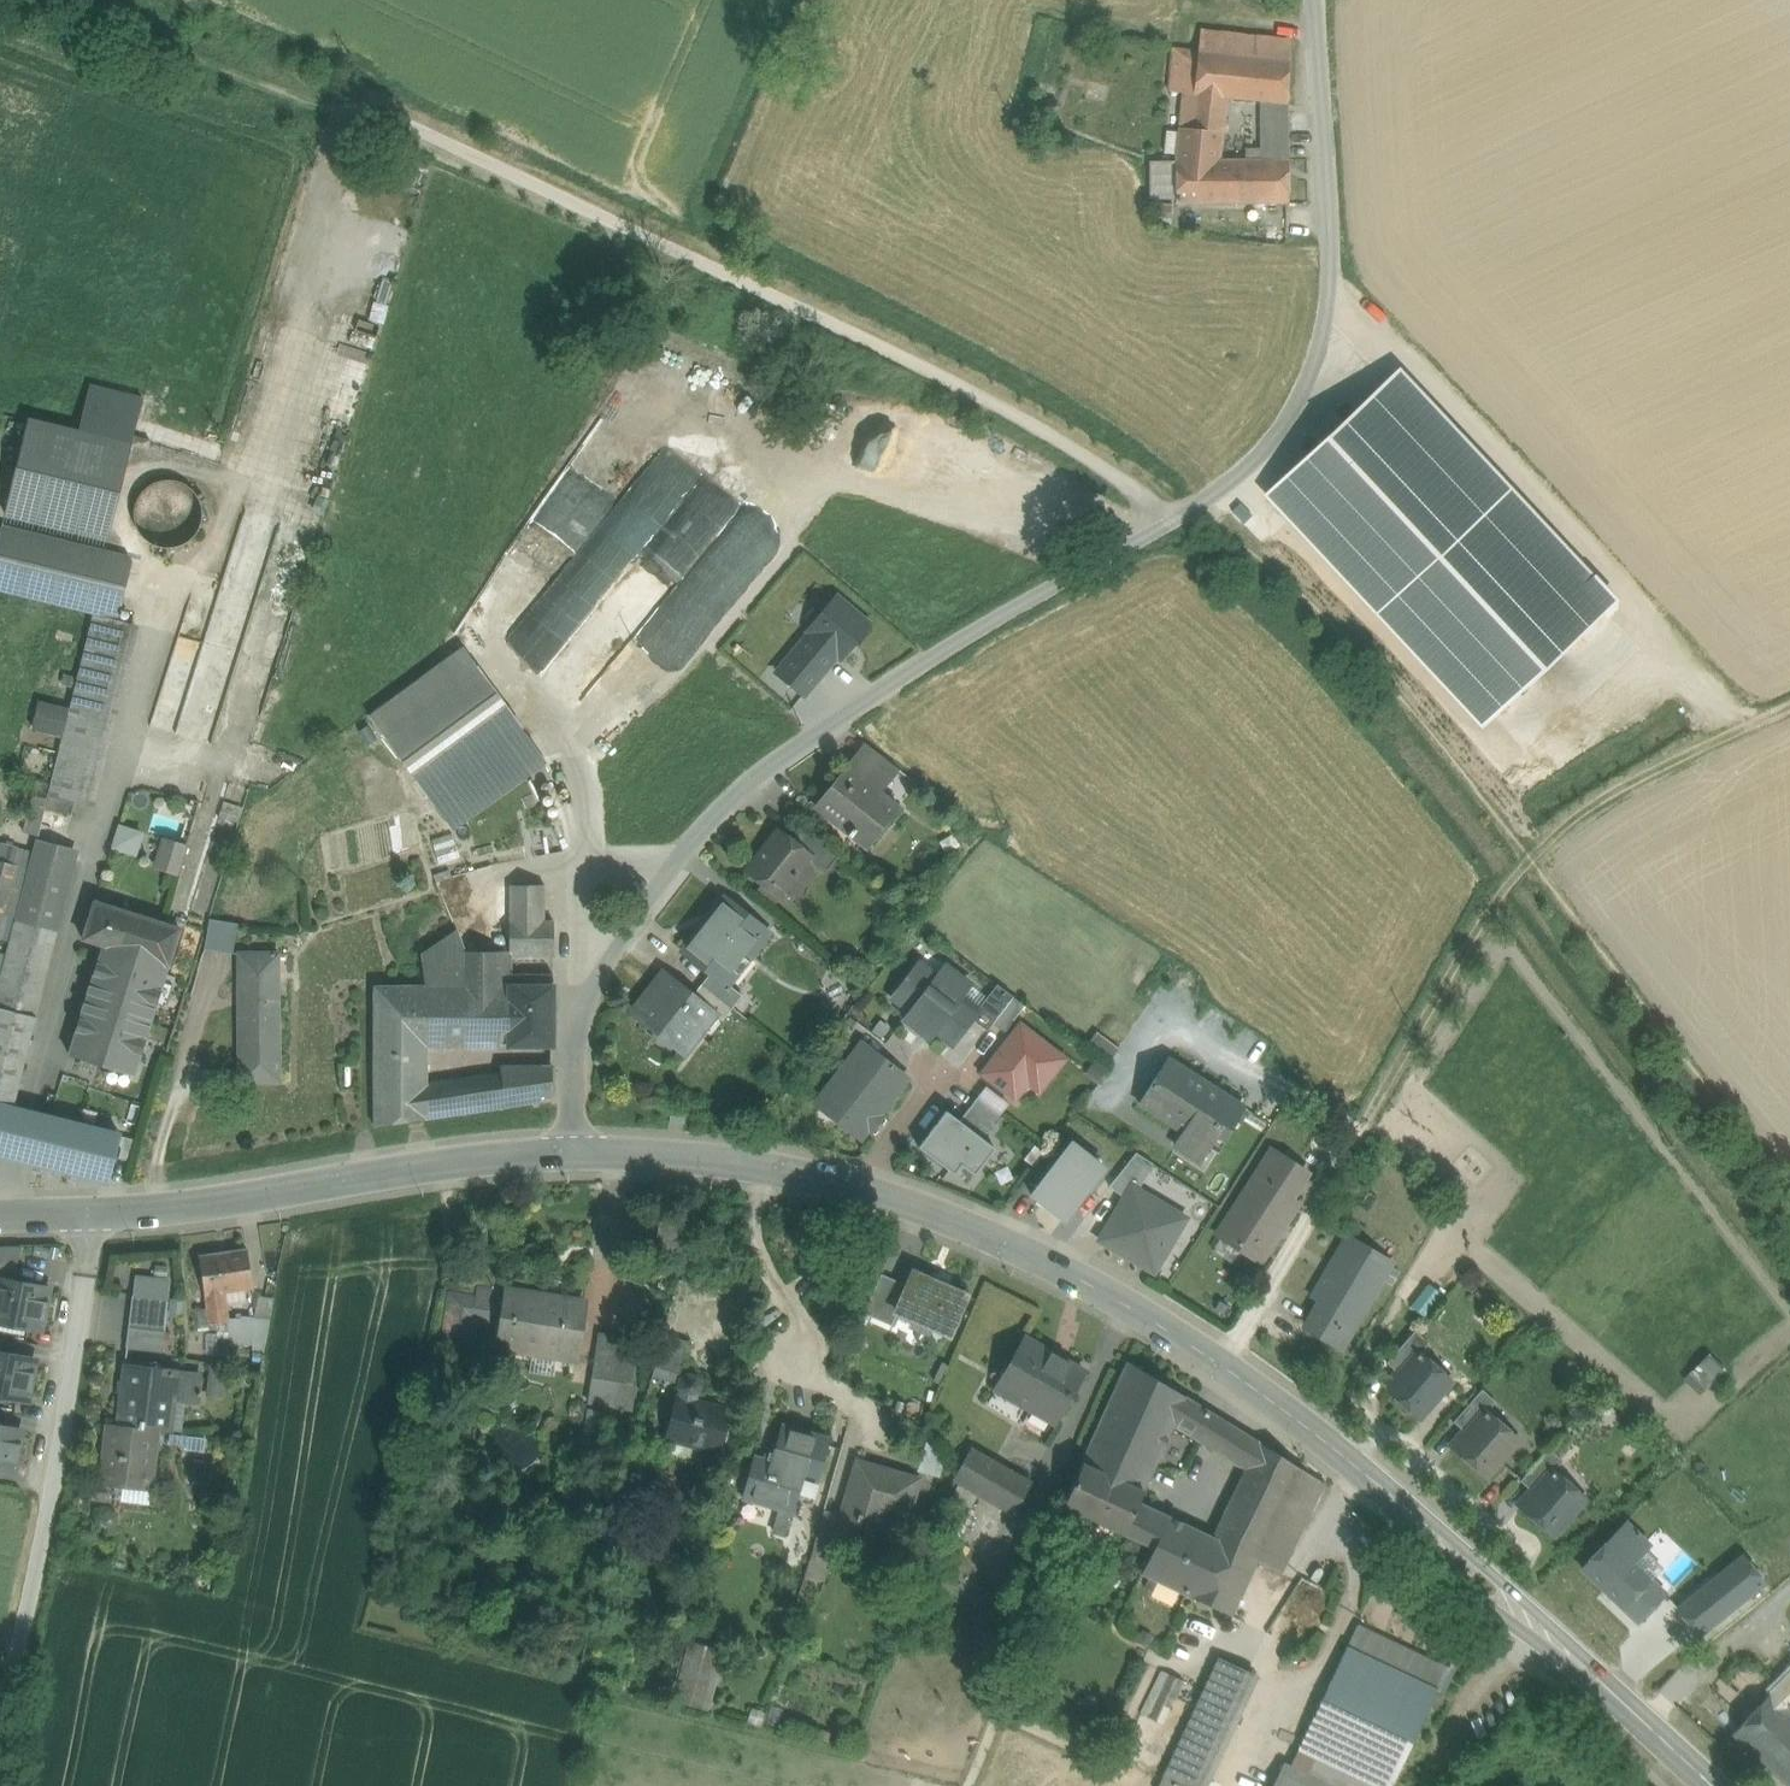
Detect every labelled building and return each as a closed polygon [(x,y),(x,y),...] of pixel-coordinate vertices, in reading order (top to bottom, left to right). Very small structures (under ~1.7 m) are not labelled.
[(1279,14),(1294,15),(1295,0),(1281,0),(1279,14)] [(1219,54),(1289,61),(1291,39),(1221,32),(1219,54)] [(1175,50),(1171,92),(1184,94),(1227,98),(1261,102),(1286,104),(1289,61),(1219,54),(1175,50)] [(1184,94),(1182,111),(1225,115),(1227,98),(1184,94)] [(1261,102),(1261,115),(1287,114),(1286,104),(1261,102)] [(1225,115),(1182,111),(1179,133),(1176,156),(1175,162),(1219,161),(1225,115)] [(1287,114),(1261,115),(1262,148),(1246,149),(1246,160),(1288,159),(1287,114)] [(1179,133),(1167,132),(1164,154),(1176,156),(1179,133)] [(1246,160),(1232,160),(1233,203),(1289,202),(1288,159),(1246,160)] [(1175,162),(1175,173),(1176,205),(1233,203),(1232,160),(1219,161),(1175,162)] [(1167,205),(1176,205),(1175,173),(1166,173),(1167,205)] [(569,540),(580,540),(662,381),(662,376),(640,365),(623,399),(612,399),(604,414),(604,426),(588,426),(547,505),(546,528),(569,540)] [(1618,602),(1398,369),(1262,497),(1482,730),(1618,602)] [(78,434),(27,422),(5,515),(109,541),(131,447),(78,434)] [(668,465),(598,556),(626,577),(695,486),(668,465)] [(145,541),(157,548),(171,549),(184,546),(195,537),(201,524),(202,510),(197,497),(187,487),(174,482),(162,481),(151,486),(141,493),(135,504),(134,517),(137,530),(145,541)] [(0,538),(0,590),(117,617),(130,561),(2,529),(0,538)] [(518,644),(541,665),(551,654),(553,650),(578,623),(583,604),(565,599),(541,626),(553,584),(564,571),(567,562),(559,555),(535,548),(503,583),(500,594),(513,606),(491,600),(486,617),(505,622),(523,603),(511,642),(518,644)] [(778,675),(803,696),(837,656),(841,659),(869,626),(836,599),(809,632),(812,634),(778,675)] [(131,626),(92,616),(87,640),(70,711),(62,738),(51,786),(44,813),(77,820),(81,805),(86,806),(131,626)] [(463,650),(369,718),(450,828),(529,770),(540,762),(543,760),(463,650)] [(34,731),(62,738),(70,711),(40,704),(34,731)] [(864,745),(847,767),(854,772),(872,750),(864,745)] [(898,771),(872,750),(854,772),(881,793),(898,771)] [(540,762),(529,770),(538,787),(549,781),(540,762)] [(854,772),(847,767),(814,808),(852,838),(868,850),(900,809),(881,793),(854,772)] [(42,818),(28,814),(24,833),(37,836),(42,818)] [(115,849),(142,856),(149,830),(121,823),(115,849)] [(839,856),(805,829),(793,844),(811,858),(827,871),(839,856)] [(447,830),(427,833),(429,845),(449,842),(447,830)] [(793,844),(778,833),(741,881),(774,906),(811,858),(793,844)] [(187,848),(163,841),(156,863),(170,868),(168,873),(178,876),(187,848)] [(11,942),(17,920),(33,855),(18,851),(18,849),(1,845),(0,849),(0,939),(11,942)] [(33,855),(17,920),(58,930),(76,860),(34,849),(33,855)] [(511,887),(497,887),(497,941),(510,941),(511,922),(511,887)] [(546,887),(511,887),(511,922),(545,922),(546,887)] [(725,901),(684,954),(711,975),(722,984),(723,984),(726,987),(767,935),(725,901)] [(180,931),(95,904),(83,942),(103,948),(169,969),(180,931)] [(0,987),(0,1009),(35,1018),(58,930),(17,920),(11,942),(6,961),(0,987)] [(238,927),(210,922),(205,951),(234,956),(238,927)] [(545,922),(511,922),(510,941),(510,953),(510,956),(513,956),(555,957),(555,922),(545,922)] [(423,967),(467,952),(459,935),(458,933),(422,957),(423,967)] [(70,1056),(152,1081),(160,1056),(168,1029),(150,1024),(169,969),(103,948),(70,1056)] [(467,952),(423,967),(426,981),(428,988),(430,988),(466,988),(467,952)] [(501,953),(467,952),(466,988),(500,988),(500,976),(501,953)] [(510,953),(501,953),(500,976),(512,976),(513,956),(510,956),(510,953)] [(279,955),(240,955),(241,1085),(280,1085),(279,955)] [(937,979),(919,965),(893,1000),(911,1014),(905,1021),(929,1040),(935,1032),(953,1046),(972,1021),(978,1013),(977,1012),(960,999),(970,986),(946,968),(937,979)] [(664,975),(632,1016),(634,1017),(637,1020),(683,1056),(714,1017),(709,1013),(710,1012),(693,998),(664,975)] [(722,984),(711,975),(702,987),(731,1010),(741,998),(726,987),(723,984),(722,984)] [(512,976),(500,976),(500,988),(510,988),(554,988),(555,988),(554,976),(512,976)] [(998,986),(977,1012),(978,1013),(972,1021),(987,1033),(993,1025),(1014,999),(998,986)] [(731,1010),(702,987),(693,998),(710,1012),(709,1013),(714,1017),(721,1023),(731,1010)] [(428,988),(375,988),(374,1128),(427,1121),(429,1090),(429,1049),(430,988),(428,988)] [(466,988),(430,988),(429,1049),(509,1048),(510,988),(500,988),(466,988)] [(554,988),(510,988),(509,1048),(554,1048),(555,988),(554,988)] [(1014,999),(993,1025),(1005,1034),(1025,1007),(1014,999)] [(12,1111),(35,1018),(0,1009),(0,1108),(12,1111)] [(1066,1060),(1021,1025),(982,1075),(1016,1102),(1031,1083),(1042,1092),(1066,1060)] [(1098,1033),(1089,1045),(1112,1062),(1121,1050),(1098,1033)] [(863,1048),(819,1106),(861,1138),(905,1080),(863,1048)] [(1243,1110),(1167,1062),(1151,1088),(1140,1105),(1183,1133),(1176,1145),(1201,1162),(1221,1130),(1228,1134),(1243,1110)] [(553,1068),(512,1068),(502,1082),(505,1110),(553,1102),(553,1068)] [(505,1110),(502,1082),(469,1086),(467,1115),(505,1110)] [(469,1086),(429,1090),(427,1121),(467,1115),(469,1086)] [(14,1161),(121,1187),(124,1177),(135,1141),(57,1122),(27,1114),(12,1111),(0,1108),(0,1157),(14,1161)] [(993,1152),(946,1117),(918,1154),(966,1189),(993,1152)] [(1105,1171),(1071,1145),(1035,1191),(1035,1199),(1038,1201),(1039,1201),(1066,1222),(1105,1171)] [(1306,1174),(1272,1152),(1263,1166),(1297,1188),(1306,1174)] [(1154,1166),(1137,1154),(1110,1188),(1125,1200),(1132,1188),(1139,1192),(1154,1166)] [(1297,1188),(1263,1166),(1236,1208),(1218,1236),(1261,1263),(1298,1205),(1290,1199),(1297,1188)] [(1139,1192),(1132,1188),(1125,1200),(1105,1234),(1108,1246),(1154,1274),(1186,1219),(1139,1192)] [(1348,1239),(1314,1298),(1323,1304),(1316,1316),(1350,1336),(1391,1265),(1348,1239)] [(0,1249),(0,1266),(16,1269),(20,1249),(0,1249)] [(246,1252),(198,1259),(203,1297),(206,1297),(208,1310),(210,1325),(228,1322),(224,1295),(252,1290),(246,1252)] [(0,1266),(0,1281),(15,1284),(17,1269),(16,1269),(0,1266)] [(967,1298),(914,1275),(908,1287),(897,1314),(899,1315),(915,1322),(912,1328),(929,1335),(932,1329),(950,1337),(967,1298)] [(908,1287),(882,1276),(865,1316),(893,1328),(899,1315),(897,1314),(908,1287)] [(133,1298),(169,1302),(171,1282),(136,1277),(133,1298)] [(0,1281),(0,1325),(41,1333),(49,1290),(15,1284),(0,1281)] [(502,1323),(506,1293),(478,1289),(476,1299),(474,1319),(475,1319),(502,1323)] [(584,1303),(506,1293),(502,1323),(498,1352),(533,1357),(557,1360),(576,1363),(584,1303)] [(476,1299),(448,1295),(442,1344),(471,1348),(475,1319),(474,1319),(476,1299)] [(169,1302),(133,1298),(129,1330),(165,1334),(169,1302)] [(208,1310),(195,1312),(198,1335),(211,1333),(210,1325),(208,1310)] [(1350,1336),(1316,1316),(1308,1330),(1311,1331),(1310,1332),(1342,1350),(1350,1336)] [(256,1322),(242,1321),(240,1345),(255,1346),(256,1322)] [(163,1352),(165,1334),(129,1330),(127,1348),(163,1352)] [(1416,1332),(1387,1364),(1400,1376),(1419,1354),(1420,1355),(1429,1344),(1416,1332)] [(593,1380),(634,1385),(641,1339),(599,1333),(593,1380)] [(1082,1373),(1024,1340),(995,1392),(1052,1424),(1082,1373)] [(687,1347),(663,1341),(655,1371),(679,1377),(687,1347)] [(0,1354),(0,1398),(27,1404),(35,1361),(1,1355),(0,1354)] [(1420,1355),(1419,1354),(1400,1376),(1387,1390),(1419,1419),(1451,1383),(1420,1355)] [(1689,1375),(1704,1395),(1733,1374),(1718,1354),(1689,1375)] [(557,1360),(533,1357),(531,1376),(555,1379),(557,1360)] [(1127,1363),(1083,1467),(1141,1495),(1171,1426),(1183,1397),(1127,1363)] [(179,1373),(125,1366),(118,1427),(160,1432),(172,1433),(172,1432),(176,1401),(179,1375),(179,1373)] [(223,1373),(208,1371),(206,1390),(220,1392),(223,1373)] [(200,1378),(179,1375),(176,1401),(185,1403),(197,1404),(198,1397),(201,1397),(201,1394),(198,1393),(200,1378)] [(693,1379),(684,1377),(677,1382),(675,1391),(676,1393),(663,1452),(664,1452),(666,1442),(715,1453),(712,1463),(714,1463),(725,1412),(692,1404),(694,1397),(696,1395),(698,1386),(693,1379)] [(634,1385),(593,1380),(591,1400),(632,1405),(634,1385)] [(1482,1391),(1454,1424),(1467,1435),(1486,1413),(1487,1414),(1496,1403),(1482,1391)] [(1195,1441),(1210,1414),(1183,1397),(1171,1426),(1195,1441)] [(176,1401),(172,1432),(181,1433),(185,1403),(176,1401)] [(603,1411),(589,1409),(585,1437),(599,1439),(603,1411)] [(1467,1435),(1454,1449),(1486,1478),(1518,1442),(1487,1414),(1486,1413),(1467,1435)] [(1228,1425),(1210,1414),(1195,1441),(1214,1453),(1228,1425)] [(1228,1425),(1214,1453),(1230,1463),(1244,1435),(1228,1425)] [(118,1427),(106,1426),(98,1486),(153,1493),(160,1432),(118,1427)] [(781,1427),(772,1460),(754,1455),(742,1500),(791,1513),(799,1481),(815,1485),(827,1439),(781,1427)] [(13,1475),(21,1432),(0,1428),(0,1472),(13,1475)] [(1244,1435),(1230,1463),(1243,1471),(1256,1443),(1244,1435)] [(1212,1541),(1186,1599),(1231,1621),(1255,1565),(1299,1469),(1256,1443),(1243,1471),(1212,1541)] [(945,1477),(952,1455),(931,1448),(923,1470),(945,1477)] [(1550,1450),(1521,1483),(1534,1494),(1553,1472),(1554,1473),(1563,1463),(1550,1450)] [(1029,1486),(971,1453),(955,1482),(1013,1514),(1029,1486)] [(917,1480),(858,1464),(842,1520),(837,1536),(838,1536),(878,1548),(888,1513),(907,1518),(917,1480)] [(1141,1495),(1083,1467),(1064,1510),(1123,1537),(1136,1506),(1141,1495)] [(1299,1469),(1255,1565),(1283,1578),(1325,1485),(1310,1476),(1299,1469)] [(1554,1473),(1553,1472),(1534,1494),(1521,1508),(1554,1537),(1585,1501),(1554,1473)] [(1136,1506),(1123,1537),(1152,1550),(1166,1520),(1136,1506)] [(842,1520),(824,1515),(815,1547),(834,1552),(838,1536),(837,1536),(842,1520)] [(121,1521),(114,1517),(107,1519),(104,1526),(105,1532),(112,1536),(119,1534),(123,1527),(121,1521)] [(1212,1541),(1166,1520),(1152,1550),(1141,1577),(1178,1595),(1186,1599),(1212,1541)] [(1626,1525),(1583,1570),(1639,1624),(1666,1596),(1633,1564),(1649,1547),(1626,1525)] [(834,1552),(815,1547),(805,1581),(824,1586),(834,1552)] [(1743,1560),(1680,1611),(1699,1635),(1763,1584),(1743,1560)] [(1320,1622),(1332,1589),(1297,1577),(1277,1634),(1303,1642),(1311,1618),(1320,1622)] [(1354,1636),(1451,1681),(1455,1674),(1357,1629),(1354,1636)] [(1451,1681),(1354,1636),(1346,1651),(1438,1694),(1437,1695),(1444,1698),(1451,1681)] [(719,1655),(692,1647),(678,1699),(705,1706),(719,1655)] [(1438,1694),(1346,1651),(1299,1753),(1369,1785),(1394,1785),(1437,1695),(1438,1694)] [(1161,1785),(1202,1785),(1253,1675),(1219,1660),(1161,1785)] [(1728,1692),(1737,1693),(1736,1705),(1750,1706),(1751,1693),(1770,1694),(1772,1672),(1736,1668),(1735,1686),(1729,1685),(1728,1692)] [(1183,1683),(1162,1673),(1142,1715),(1163,1725),(1183,1683)] [(1732,1738),(1762,1766),(1774,1754),(1774,1753),(1789,1736),(1789,1707),(1774,1692),(1732,1738)] [(1299,1753),(1290,1771),(1322,1785),(1369,1785),(1299,1753)] [(1290,1771),(1284,1768),(1275,1785),(1322,1785),(1290,1771)]
